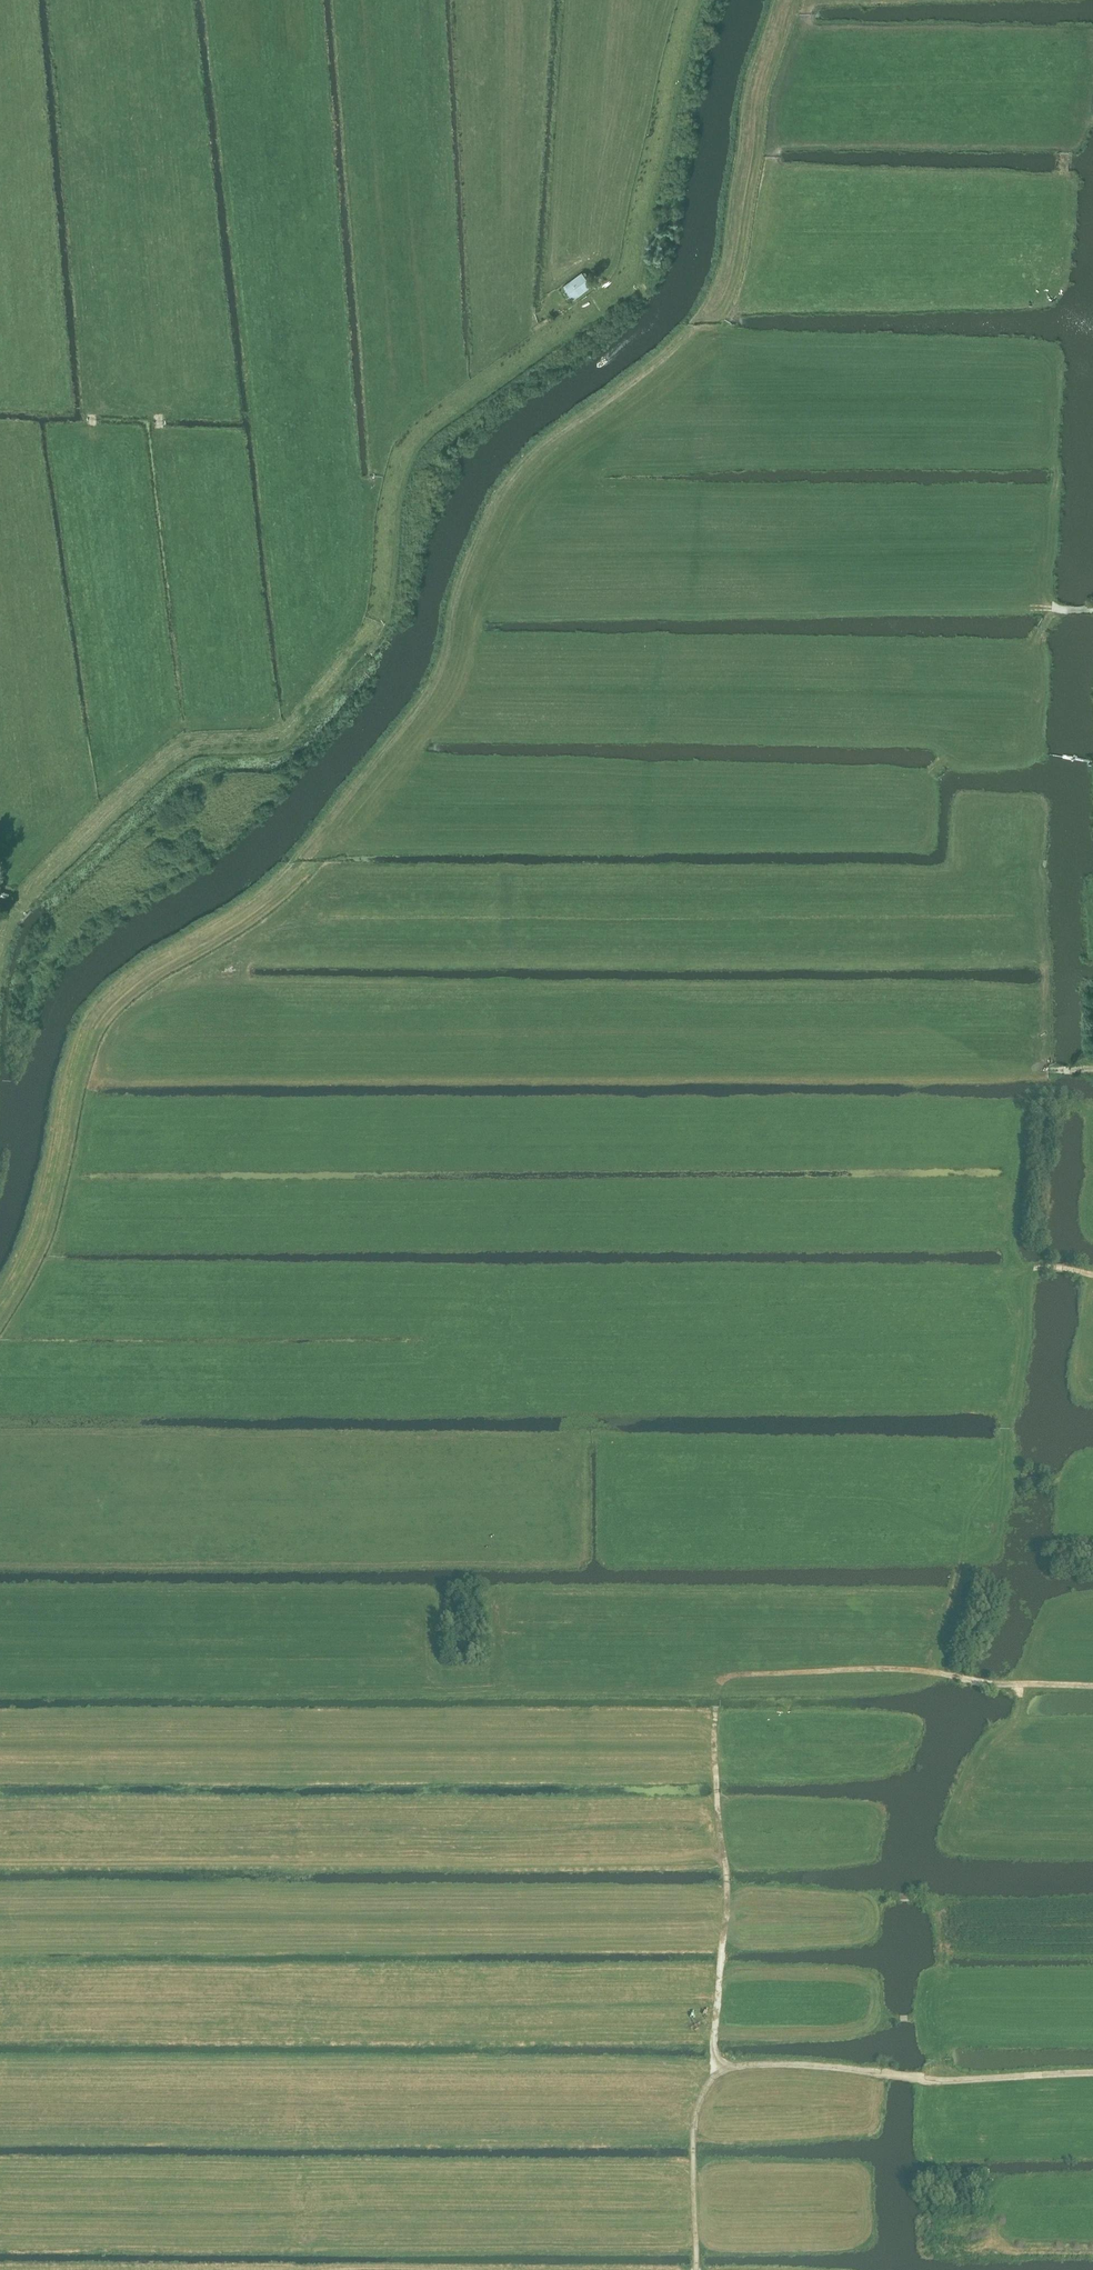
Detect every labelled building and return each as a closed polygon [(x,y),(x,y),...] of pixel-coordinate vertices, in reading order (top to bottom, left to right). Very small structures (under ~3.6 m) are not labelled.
[(591,284),(583,273),(565,287),(573,298),(591,284)]
